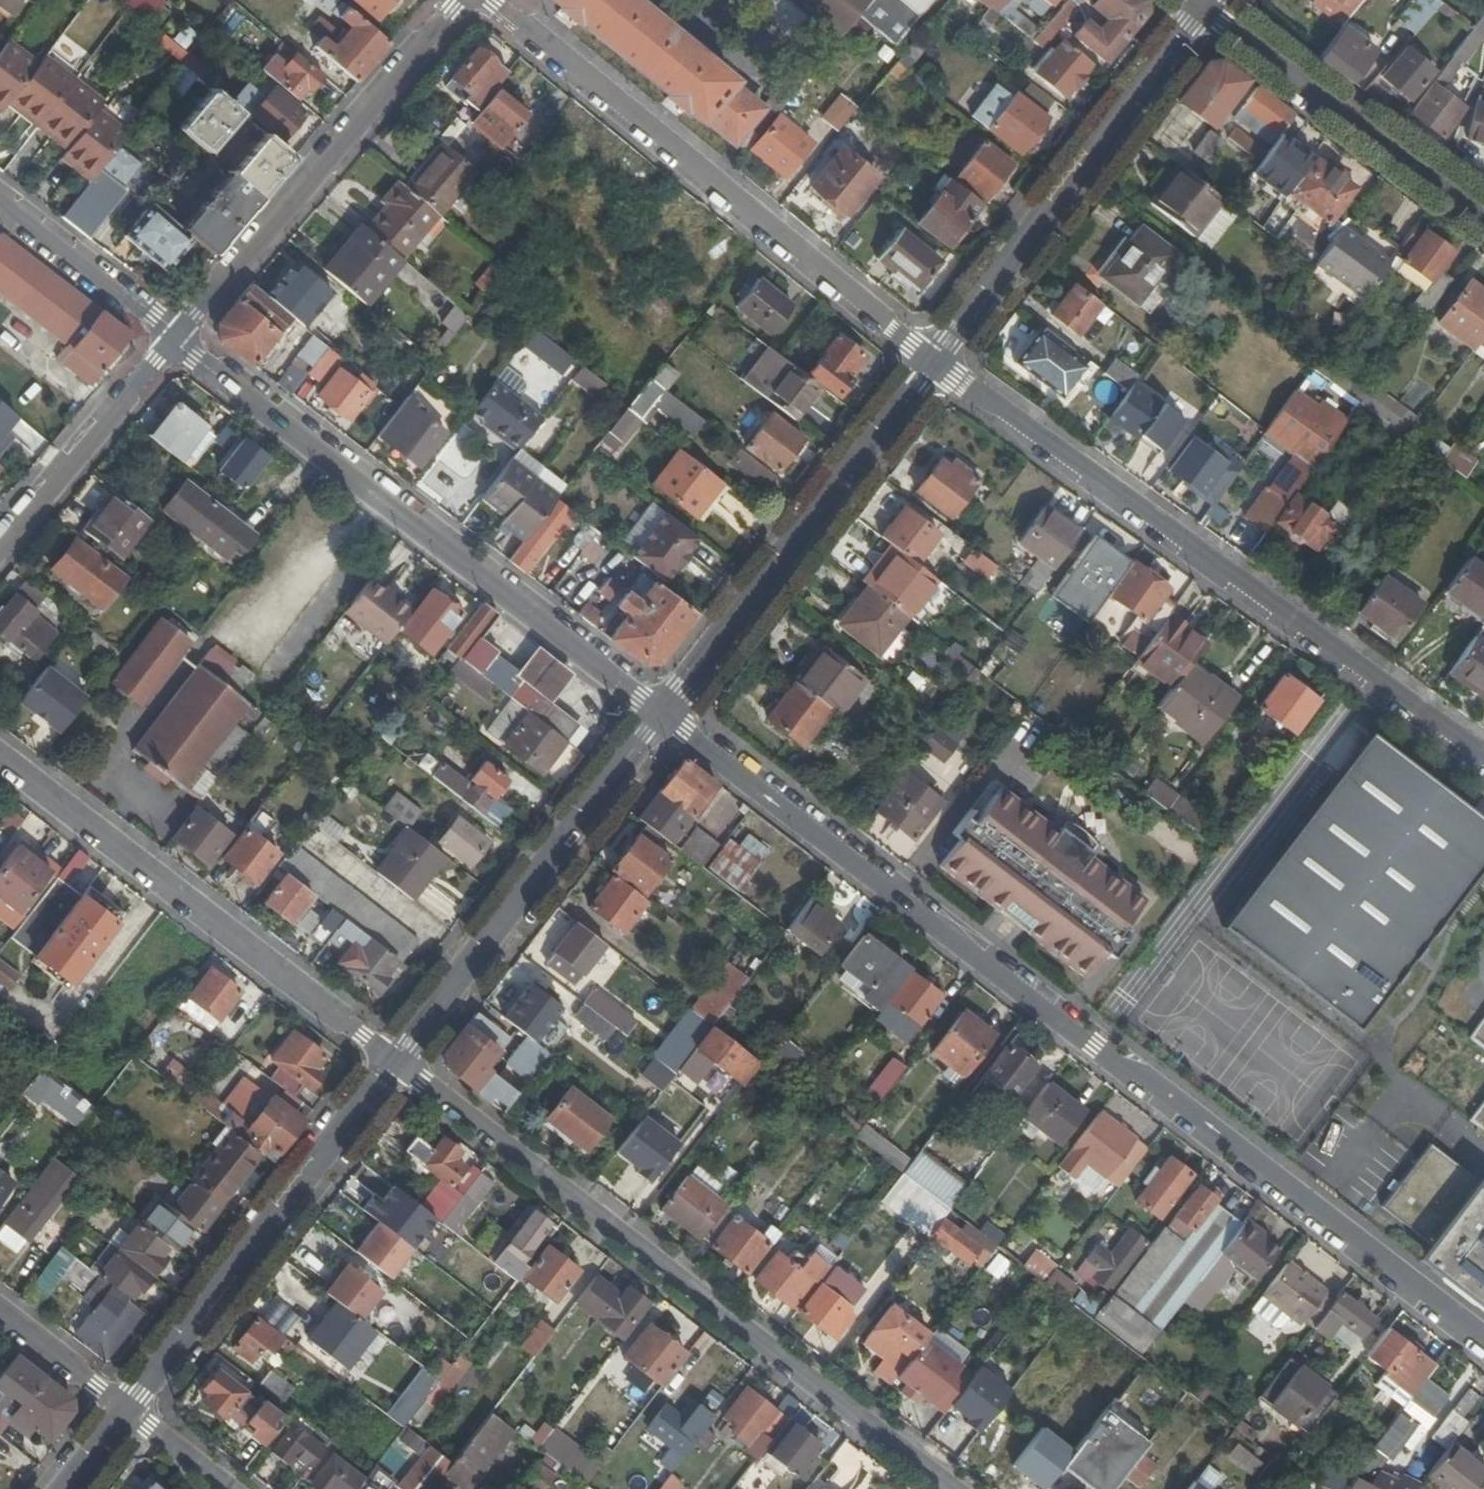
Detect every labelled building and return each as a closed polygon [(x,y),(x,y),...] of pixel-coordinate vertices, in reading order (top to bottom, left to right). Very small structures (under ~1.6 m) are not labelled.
[(14,17),(27,0),(0,0),(0,6),(14,17)] [(132,8),(151,23),(161,10),(149,0),(139,0),(132,8)] [(391,42),(373,27),(358,14),(348,6),(341,0),(320,0),(352,27),(348,32),(345,29),(336,39),(339,42),(335,46),(324,36),(315,46),(358,82),(391,42)] [(348,6),(358,14),(364,8),(354,0),(353,0),(348,6)] [(373,27),(396,0),(354,0),(364,8),(358,14),(373,27)] [(562,6),(558,12),(563,16),(568,10),(575,16),(570,22),(575,26),(580,20),(669,94),(664,99),(670,103),(674,98),(682,103),(677,109),(681,113),(686,108),(701,120),(703,117),(733,141),(760,109),(731,85),(733,82),(633,0),(555,0),(562,6)] [(862,0),(791,0),(833,35),(862,0)] [(858,15),(893,46),(931,0),(871,0),(858,15)] [(1013,9),(1020,0),(1006,0),(1004,2),(1011,8),(1013,9)] [(1092,4),(1109,19),(1127,34),(1146,11),(1145,0),(1095,0),(1092,4)] [(1315,5),(1344,28),(1364,0),(1318,0),(1315,5)] [(1416,35),(1438,10),(1443,4),(1438,0),(1415,0),(1415,1),(1399,20),(1416,35)] [(999,12),(1004,16),(1011,8),(1004,2),(997,10),(999,12)] [(1471,34),(1475,28),(1444,4),(1438,10),(1471,34)] [(978,41),(999,12),(997,10),(990,5),(968,33),(978,41)] [(1062,6),(1047,23),(1057,32),(1072,15),(1062,6)] [(1035,37),(1040,31),(1013,9),(1011,8),(1004,16),(1033,39),(1035,37)] [(1096,15),(1088,23),(1098,31),(1105,23),(1096,15)] [(1475,28),(1471,34),(1432,86),(1433,87),(1411,115),(1444,140),(1456,124),(1462,108),(1440,92),(1470,52),(1477,57),(1483,49),(1483,44),(1482,42),(1483,39),(1483,17),(1475,28)] [(1127,34),(1109,19),(1105,23),(1098,31),(1088,23),(1085,20),(1074,35),(1105,61),(1127,34)] [(1057,32),(1047,23),(1040,31),(1035,37),(1044,45),(1057,32)] [(173,41),(186,49),(195,33),(181,26),(173,41)] [(1344,28),(1321,58),(1353,83),(1376,52),(1344,28)] [(1092,63),(1064,38),(1036,72),(1064,95),(1092,63)] [(8,43),(0,54),(0,104),(5,108),(11,101),(39,66),(8,43)] [(819,64),(826,54),(814,44),(806,53),(819,64)] [(483,103),(508,72),(479,47),(453,78),(471,94),(466,100),(478,110),(483,103)] [(1415,57),(1407,49),(1383,78),(1411,102),(1434,74),(1419,60),(1422,56),(1418,53),(1415,57)] [(274,58),(264,71),(297,100),(308,87),(312,91),(325,76),(298,53),(285,67),(274,58)] [(46,57),(39,66),(11,101),(40,124),(75,79),(46,57)] [(1210,62),(1180,101),(1215,127),(1252,80),(1225,60),(1210,62)] [(899,80),(907,69),(897,62),(889,72),(899,80)] [(199,76),(183,63),(167,84),(182,97),(199,76)] [(106,103),(75,79),(40,124),(71,147),(99,112),(106,103)] [(1044,116),(1056,101),(1032,83),(1020,97),(1016,94),(1015,95),(1011,92),(1007,97),(1011,100),(989,129),(1021,153),(1048,118),(1044,116)] [(1282,136),(1298,115),(1260,86),(1244,107),(1282,136)] [(306,113),(276,87),(252,116),(282,141),(306,113)] [(180,129),(207,152),(241,113),(214,89),(180,129)] [(498,90),(486,105),(497,114),(493,118),(499,123),(503,119),(514,128),(527,113),(516,105),(519,102),(510,94),(508,98),(498,90)] [(838,94),(820,118),(838,131),(856,107),(838,94)] [(733,141),(746,152),(777,114),(764,104),(760,109),(733,141)] [(497,114),(486,105),(471,122),(499,146),(514,128),(503,119),(499,123),(493,118),(497,114)] [(1479,105),(1469,140),(1483,143),(1483,106),(1479,105)] [(65,154),(95,178),(105,165),(122,143),(129,134),(99,112),(71,147),(65,154)] [(812,141),(779,114),(751,150),(784,177),(812,141)] [(436,118),(428,129),(445,144),(448,146),(465,125),(457,118),(449,128),(436,118)] [(294,157),(255,124),(247,133),(255,141),(260,141),(233,174),(260,197),(294,157)] [(1230,139),(1262,163),(1269,153),(1237,129),(1230,139)] [(1216,135),(1201,154),(1213,163),(1226,143),(1216,135)] [(985,141),(954,181),(967,191),(969,189),(984,200),(1013,163),(985,141)] [(105,165),(124,180),(141,159),(122,143),(105,165)] [(407,188),(438,214),(441,217),(479,173),(448,146),(445,144),(407,188)] [(876,178),(842,148),(811,186),(824,195),(819,201),(842,220),(876,178)] [(207,152),(173,193),(177,196),(181,191),(189,197),(219,163),(207,152)] [(1280,242),(1313,268),(1316,263),(1343,227),(1344,225),(1333,218),(1356,188),(1319,160),(1294,194),(1308,205),(1280,242)] [(602,163),(598,167),(611,177),(615,173),(602,163)] [(121,184),(124,180),(105,165),(95,178),(64,218),(91,240),(130,192),(121,184)] [(1231,205),(1183,168),(1165,192),(1162,190),(1150,205),(1212,251),(1240,212),(1231,205)] [(189,221),(182,229),(195,239),(212,254),(260,197),(233,174),(230,172),(189,221)] [(949,247),(982,203),(967,191),(954,181),(950,178),(916,222),(949,247)] [(367,229),(402,259),(438,214),(407,188),(399,181),(376,208),(381,212),(367,229)] [(581,365),(582,366),(624,315),(638,297),(614,277),(655,228),(668,238),(688,215),(682,209),(685,205),(679,200),(676,204),(664,194),(644,219),(633,210),(536,329),(553,343),(565,352),(581,365)] [(166,202),(159,209),(182,229),(189,221),(166,202)] [(182,229),(159,209),(153,204),(125,236),(167,272),(195,239),(182,229)] [(1420,225),(1396,256),(1404,261),(1427,230),(1420,225)] [(1131,244),(1125,238),(1096,276),(1108,286),(1111,282),(1139,304),(1178,254),(1143,227),(1131,244)] [(1343,227),(1316,263),(1364,298),(1390,265),(1391,263),(1343,227)] [(367,229),(330,274),(365,303),(402,259),(367,229)] [(941,261),(900,229),(876,260),(894,274),(898,271),(920,287),(941,261)] [(1395,257),(1391,263),(1390,265),(1425,291),(1409,312),(1421,322),(1453,280),(1441,270),(1455,252),(1427,230),(1404,261),(1396,256),(1395,257)] [(68,348),(65,351),(68,353),(61,362),(91,386),(130,337),(130,335),(102,315),(104,313),(2,235),(0,236),(0,295),(68,348)] [(503,271),(491,261),(473,284),(484,293),(503,271)] [(671,266),(668,263),(660,272),(667,277),(673,269),(670,267),(671,266)] [(293,269),(269,297),(294,319),(304,327),(332,293),(315,279),(311,284),(293,269)] [(645,290),(652,296),(667,277),(660,272),(645,290)] [(792,306),(759,278),(736,307),(770,334),(792,306)] [(511,303),(523,292),(508,279),(498,291),(511,303)] [(1476,350),(1480,343),(1483,338),(1483,292),(1471,282),(1440,323),(1476,350)] [(269,297),(253,284),(219,324),(221,339),(255,365),(294,319),(269,297)] [(1103,305),(1077,284),(1053,315),(1085,339),(1090,333),(1085,329),(1103,305)] [(476,330),(500,301),(497,298),(489,291),(470,317),(466,321),(476,330)] [(451,336),(464,317),(450,307),(437,326),(451,336)] [(536,329),(525,342),(543,356),(553,343),(536,329)] [(1078,352),(1047,329),(1043,334),(1040,332),(1016,363),(1063,398),(1080,376),(1077,374),(1067,366),(1078,352)] [(328,347),(314,336),(288,369),(302,382),(313,368),(328,347)] [(843,376),(860,355),(837,337),(807,373),(836,395),(848,380),(843,376)] [(554,365),(565,352),(553,343),(543,356),(554,365)] [(794,419),(819,386),(780,357),(766,346),(741,379),(766,398),(794,419)] [(340,357),(328,347),(313,368),(323,378),(340,357)] [(1067,366),(1077,374),(1088,360),(1078,352),(1067,366)] [(1323,354),(1313,367),(1329,379),(1334,382),(1361,402),(1370,390),(1323,354)] [(865,359),(860,355),(843,376),(848,380),(865,359)] [(1106,373),(1130,392),(1135,384),(1140,378),(1116,359),(1106,373)] [(663,362),(649,379),(664,390),(677,373),(663,362)] [(580,368),(571,381),(593,395),(601,382),(580,368)] [(277,383),(293,395),(302,382),(288,369),(277,383)] [(517,451),(519,449),(541,419),(517,400),(525,391),(524,384),(505,369),(473,411),(493,427),(490,431),(517,451)] [(355,383),(340,371),(320,396),(349,420),(369,394),(362,388),(365,384),(359,379),(355,383)] [(649,379),(629,404),(625,409),(640,420),(653,404),(664,390),(649,379)] [(1334,382),(1329,379),(1325,384),(1330,388),(1334,382)] [(1130,392),(1110,419),(1124,430),(1130,423),(1143,433),(1140,437),(1161,452),(1184,422),(1135,384),(1130,392)] [(1421,422),(1373,386),(1370,390),(1361,402),(1409,437),(1421,422)] [(705,421),(664,390),(653,404),(693,436),(705,421)] [(1319,406),(1297,390),(1268,430),(1290,446),(1261,485),(1288,504),(1327,450),(1349,420),(1323,401),(1319,406)] [(20,430),(13,424),(19,417),(0,401),(0,453),(20,430)] [(400,407),(379,435),(419,467),(445,433),(405,401),(400,407)] [(1409,437),(1361,402),(1353,414),(1401,449),(1410,438),(1409,437)] [(191,469),(214,438),(176,409),(152,439),(191,469)] [(607,432),(622,443),(640,420),(625,409),(607,432)] [(807,442),(771,414),(746,447),(778,471),(792,453),(796,457),(807,442)] [(482,497),(482,496),(506,466),(482,447),(489,437),(489,430),(469,415),(437,458),(458,474),(455,477),(482,497)] [(1130,423),(1124,430),(1137,440),(1140,437),(1143,433),(1130,423)] [(1362,436),(1349,427),(1331,451),(1345,460),(1362,436)] [(607,432),(603,438),(617,449),(622,443),(607,432)] [(268,458),(243,440),(219,471),(244,490),(268,458)] [(1171,472),(1214,504),(1229,484),(1217,475),(1226,464),(1215,456),(1218,451),(1210,446),(1207,450),(1194,440),(1171,472)] [(1442,461),(1451,449),(1439,440),(1429,452),(1442,461)] [(765,489),(775,475),(739,448),(728,461),(765,489)] [(510,460),(522,469),(531,458),(519,449),(517,451),(510,460)] [(729,488),(679,450),(653,483),(702,522),(729,488)] [(942,459),(918,493),(953,519),(981,481),(960,465),(957,470),(942,459)] [(498,522),(523,542),(556,499),(558,496),(522,469),(510,460),(506,466),(482,496),(505,513),(499,520),(498,522)] [(188,530),(205,544),(228,514),(186,481),(163,511),(177,522),(174,526),(184,534),(188,530)] [(152,521),(117,494),(88,531),(123,558),(152,521)] [(1353,512),(1336,500),(1325,516),(1297,495),(1277,522),(1316,551),(1324,539),(1330,544),(1353,512)] [(477,503),(499,520),(505,513),(482,496),(482,497),(477,503)] [(523,542),(509,561),(524,573),(572,511),(556,499),(523,542)] [(904,508),(881,538),(891,545),(899,551),(917,566),(940,536),(904,508)] [(1020,583),(1036,595),(1055,567),(1080,533),(1047,509),(1022,543),(1041,557),(1020,583)] [(630,556),(665,582),(698,539),(663,512),(630,556)] [(228,514),(205,544),(232,565),(256,535),(228,514)] [(571,541),(582,550),(598,531),(586,522),(571,541)] [(591,564),(609,539),(598,531),(582,550),(578,555),(591,564)] [(126,581),(76,541),(52,572),(101,610),(126,581)] [(1084,575),(1090,579),(1093,574),(1106,583),(1119,565),(1087,543),(1075,562),(1087,570),(1084,575)] [(899,551),(891,545),(863,582),(869,587),(871,588),(899,551)] [(994,565),(971,547),(962,559),(985,577),(994,565)] [(930,576),(917,566),(899,551),(871,588),(903,612),(930,576)] [(576,579),(589,564),(579,556),(566,571),(576,579)] [(1471,558),(1447,591),(1483,618),(1483,567),(1471,558)] [(626,593),(641,572),(627,561),(611,581),(617,586),(626,593)] [(1140,632),(1151,641),(1167,618),(1175,606),(1165,598),(1171,590),(1136,564),(1113,598),(1147,622),(1140,632)] [(1036,595),(1035,597),(1029,605),(1040,613),(1066,575),(1055,567),(1036,595)] [(658,661),(694,613),(641,572),(626,593),(616,605),(628,614),(610,638),(642,663),(658,661)] [(1093,574),(1090,579),(1086,585),(1099,594),(1106,583),(1093,574)] [(1423,604),(1384,576),(1358,612),(1396,641),(1423,604)] [(617,586),(611,581),(608,578),(598,591),(608,598),(617,586)] [(390,596),(370,580),(345,612),(385,644),(412,609),(393,594),(390,596)] [(41,593),(25,581),(19,589),(34,601),(41,593)] [(879,654),(908,617),(903,612),(871,588),(869,587),(840,624),(879,654)] [(460,611),(433,591),(431,589),(398,631),(429,655),(462,613),(460,611)] [(45,630),(32,620),(38,612),(17,595),(0,618),(0,637),(8,643),(10,640),(36,661),(48,646),(38,638),(45,630)] [(498,616),(482,603),(447,649),(459,658),(460,660),(468,649),(478,636),(481,639),(498,616)] [(586,604),(578,614),(593,625),(601,615),(586,604)] [(1190,665),(1205,645),(1167,618),(1151,641),(1136,661),(1173,687),(1190,665)] [(189,642),(162,621),(113,685),(140,706),(189,642)] [(55,638),(45,630),(38,638),(48,646),(55,638)] [(1011,632),(1003,645),(1019,654),(1026,641),(1011,632)] [(1121,658),(1133,666),(1136,661),(1151,641),(1140,632),(1121,658)] [(498,652),(481,639),(478,636),(468,649),(488,665),(498,652)] [(1476,636),(1450,673),(1463,682),(1466,678),(1483,691),(1483,642),(1476,636)] [(551,702),(574,674),(537,646),(515,674),(521,680),(551,702)] [(832,710),(840,715),(867,679),(824,646),(797,683),(832,710)] [(965,673),(971,665),(948,648),(942,656),(965,673)] [(460,660),(478,673),(480,675),(488,665),(468,649),(460,660)] [(460,660),(459,658),(449,670),(469,685),(478,673),(460,660)] [(240,694),(223,681),(200,664),(133,750),(185,791),(245,713),(255,720),(262,711),(240,694)] [(1173,687),(1162,702),(1210,739),(1238,700),(1190,665),(1173,687)] [(20,703),(59,733),(86,698),(47,667),(20,703)] [(255,675),(244,667),(238,674),(250,683),(255,675)] [(919,694),(927,680),(910,671),(902,685),(919,694)] [(250,683),(238,674),(228,675),(223,681),(240,694),(250,683)] [(1284,675),(1260,708),(1295,734),(1319,702),(1284,675)] [(565,740),(566,741),(579,724),(551,702),(521,680),(509,697),(529,712),(565,740)] [(832,710),(797,683),(769,720),(804,747),(832,710)] [(565,740),(529,712),(503,744),(540,773),(565,740)] [(937,728),(921,748),(944,765),(959,745),(937,728)] [(1370,732),(1223,925),(1358,1027),(1483,860),(1483,820),(1370,732)] [(432,773),(440,762),(426,751),(418,763),(432,773)] [(672,844),(719,785),(687,761),(641,820),(648,825),(672,844)] [(442,763),(431,776),(481,814),(507,779),(486,763),(469,784),(442,763)] [(356,768),(347,779),(351,783),(360,771),(356,768)] [(941,802),(904,774),(876,811),(914,840),(927,823),(925,822),(941,802)] [(1169,812),(1181,797),(1155,777),(1144,793),(1169,812)] [(964,866),(1078,954),(1072,962),(1087,973),(1108,947),(1115,953),(1129,935),(1121,930),(1115,924),(1119,918),(1126,924),(1148,895),(1133,883),(1128,890),(1091,860),(1103,846),(1095,835),(1087,827),(1078,821),(1068,817),(1058,815),(1047,813),(1028,816),(1012,805),(1017,798),(1001,786),(981,812),(988,818),(983,824),(976,819),(969,812),(955,829),(963,835),(943,862),(958,873),(964,866)] [(385,809),(408,828),(421,812),(397,794),(385,809)] [(1208,816),(1181,797),(1169,812),(1196,832),(1208,816)] [(230,835),(196,808),(172,839),(207,865),(230,835)] [(25,822),(12,811),(0,827),(0,854),(25,822)] [(988,818),(981,812),(976,819),(983,824),(988,818)] [(487,842),(475,831),(470,829),(457,818),(439,842),(469,865),(487,842)] [(672,844),(648,825),(613,870),(646,896),(680,851),(672,844)] [(279,854),(246,828),(223,858),(255,884),(279,854)] [(375,871),(411,899),(444,856),(408,828),(375,871)] [(682,852),(704,868),(705,869),(720,847),(699,830),(682,852)] [(739,846),(762,863),(771,851),(750,834),(739,846)] [(739,846),(730,839),(722,849),(708,869),(740,893),(762,863),(739,846)] [(398,959),(402,963),(420,941),(295,844),(278,866),(345,918),(398,959)] [(4,900),(36,859),(20,847),(0,873),(0,897),(4,900)] [(56,864),(41,852),(36,859),(4,900),(28,918),(59,878),(60,877),(52,871),(56,864)] [(312,894),(287,875),(265,903),(290,921),(312,894)] [(648,902),(616,877),(591,909),(623,934),(648,902)] [(117,923),(59,878),(28,918),(12,939),(70,985),(78,975),(80,976),(86,968),(84,967),(88,961),(91,962),(98,952),(96,951),(117,923)] [(841,924),(832,917),(828,914),(831,909),(815,896),(788,931),(819,954),(841,924)] [(339,921),(328,912),(309,935),(320,944),(339,921)] [(345,918),(337,928),(354,942),(339,961),(378,993),(389,978),(385,974),(398,959),(345,918)] [(1119,918),(1115,924),(1121,930),(1126,924),(1119,918)] [(606,945),(578,923),(547,964),(565,978),(573,967),(583,974),(606,945)] [(875,1014),(908,971),(864,937),(841,966),(845,969),(870,989),(863,998),(860,1002),(875,1014)] [(10,990),(20,977),(0,962),(0,983),(10,990)] [(692,1011),(714,1028),(750,980),(728,964),(692,1011)] [(870,989),(845,969),(837,978),(863,998),(870,989)] [(241,992),(213,970),(192,998),(220,1020),(241,992)] [(942,996),(912,973),(876,1020),(906,1042),(942,996)] [(530,1037),(537,1042),(563,1008),(555,1002),(559,997),(548,989),(544,994),(533,985),(506,1018),(530,1037)] [(594,991),(584,1004),(612,1025),(622,1013),(594,991)] [(612,1025),(584,1004),(575,1016),(607,1041),(617,1029),(612,1025)] [(612,1025),(617,1029),(627,1036),(636,1024),(622,1013),(612,1025)] [(965,1013),(933,1052),(963,1075),(994,1035),(965,1013)] [(505,1112),(518,1095),(488,1072),(490,1070),(485,1066),(494,1056),(501,1061),(514,1044),(494,1028),(495,1027),(478,1014),(446,1054),(449,1069),(505,1112)] [(1472,1033),(1483,1043),(1483,1016),(1472,1033)] [(72,1032),(86,1042),(93,1032),(80,1022),(72,1032)] [(697,1049),(745,1085),(761,1063),(714,1028),(697,1049)] [(72,1032),(66,1039),(80,1050),(86,1042),(72,1032)] [(281,1069),(273,1080),(276,1083),(296,1098),(304,1087),(310,1092),(323,1075),(316,1069),(326,1057),(295,1033),(272,1063),(281,1069)] [(529,1081),(552,1053),(537,1042),(530,1037),(508,1065),(529,1081)] [(785,1039),(766,1063),(782,1075),(800,1052),(785,1039)] [(1010,1096),(1034,1066),(1009,1047),(986,1077),(1010,1096)] [(895,1059),(869,1092),(881,1101),(907,1068),(895,1059)] [(160,1076),(180,1086),(188,1069),(168,1060),(160,1076)] [(655,1098),(675,1073),(667,1067),(660,1062),(640,1087),(655,1098)] [(273,1080),(256,1067),(247,1080),(267,1095),(269,1093),(276,1083),(273,1080)] [(44,1068),(27,1088),(76,1128),(93,1108),(44,1068)] [(797,1088),(810,1098),(816,1089),(804,1080),(797,1088)] [(276,1083),(269,1093),(274,1098),(303,1119),(311,1109),(296,1098),(276,1083)] [(1048,1083),(1017,1124),(1055,1153),(1086,1112),(1048,1083)] [(572,1089),(547,1120),(587,1151),(611,1120),(572,1089)] [(1467,1117),(1483,1129),(1483,1095),(1467,1117)] [(243,1139),(273,1163),(305,1121),(303,1119),(274,1098),(265,1109),(260,1105),(253,1114),(258,1118),(250,1129),(243,1139)] [(236,1110),(224,1124),(226,1126),(230,1130),(236,1133),(237,1135),(244,1124),(236,1118),(240,1113),(236,1110)] [(834,1120),(855,1136),(864,1125),(867,1121),(863,1119),(858,1125),(841,1112),(834,1120)] [(654,1178),(683,1140),(647,1114),(619,1152),(654,1178)] [(244,1124),(237,1135),(243,1139),(250,1129),(244,1124)] [(864,1125),(855,1136),(903,1172),(911,1161),(864,1125)] [(211,1144),(216,1148),(230,1130),(226,1126),(211,1144)] [(190,1181),(195,1185),(220,1204),(259,1156),(233,1136),(236,1133),(230,1130),(216,1148),(190,1181)] [(1125,1154),(1137,1164),(1153,1144),(1140,1134),(1125,1154)] [(418,1137),(406,1151),(453,1187),(467,1168),(457,1160),(463,1153),(446,1139),(436,1151),(418,1137)] [(911,1161),(903,1172),(950,1209),(967,1187),(920,1150),(911,1161)] [(1437,1150),(1391,1209),(1441,1250),(1429,1265),(1483,1308),(1483,1185),(1437,1150)] [(1170,1157),(1137,1200),(1158,1217),(1191,1174),(1170,1157)] [(29,1194),(6,1224),(30,1242),(80,1178),(56,1160),(40,1179),(29,1194)] [(457,1189),(464,1196),(481,1173),(474,1168),(457,1189)] [(494,1181),(483,1172),(481,1173),(464,1196),(472,1202),(474,1204),(494,1181)] [(950,1209),(903,1172),(882,1199),(931,1235),(951,1209),(950,1209)] [(663,1209),(701,1238),(702,1237),(724,1208),(727,1206),(689,1176),(663,1209)] [(1117,1338),(1139,1355),(1153,1338),(1123,1315),(1126,1311),(1131,1309),(1213,1203),(1216,1200),(1210,1195),(1213,1191),(1202,1183),(1200,1186),(1198,1185),(1166,1228),(1164,1226),(1093,1319),(1117,1338)] [(144,1227),(169,1246),(176,1251),(195,1225),(203,1232),(223,1206),(220,1204),(195,1185),(175,1210),(164,1201),(144,1227)] [(379,1223),(413,1248),(436,1218),(426,1211),(395,1188),(384,1202),(377,1197),(366,1213),(379,1223)] [(1045,1188),(999,1247),(1004,1251),(1014,1259),(1030,1238),(1024,1234),(1029,1228),(1035,1232),(1056,1248),(1068,1233),(1076,1223),(1081,1216),(1045,1188)] [(436,1218),(443,1223),(456,1207),(440,1194),(426,1211),(436,1218)] [(456,1207),(443,1223),(451,1229),(472,1202),(464,1196),(456,1207)] [(451,1229),(458,1234),(478,1206),(474,1204),(472,1202),(451,1229)] [(1123,1315),(1153,1338),(1175,1309),(1189,1291),(1199,1279),(1217,1255),(1241,1225),(1213,1203),(1131,1309),(1126,1311),(1123,1315)] [(769,1244),(771,1245),(781,1234),(770,1225),(761,1238),(724,1208),(702,1237),(715,1246),(713,1248),(746,1274),(769,1244)] [(546,1245),(557,1230),(534,1212),(496,1264),(518,1281),(537,1256),(531,1250),(537,1243),(539,1244),(542,1242),(546,1245)] [(1260,1229),(1246,1218),(1241,1225),(1217,1255),(1199,1279),(1189,1291),(1175,1309),(1184,1316),(1191,1308),(1196,1312),(1234,1263),(1256,1279),(1277,1251),(1256,1234),(1260,1229)] [(988,1222),(981,1230),(997,1242),(1004,1234),(988,1222)] [(379,1223),(356,1252),(392,1279),(414,1250),(413,1248),(379,1223)] [(949,1223),(936,1240),(967,1264),(981,1247),(949,1223)] [(1081,1227),(1076,1223),(1068,1233),(1074,1237),(1081,1227)] [(132,1238),(124,1248),(156,1275),(167,1261),(161,1257),(169,1246),(144,1227),(141,1225),(132,1238)] [(119,1228),(109,1242),(121,1251),(124,1248),(132,1238),(119,1228)] [(1024,1234),(1030,1238),(1035,1232),(1029,1228),(1024,1234)] [(1111,1255),(1104,1249),(1099,1245),(1098,1244),(1075,1273),(1093,1287),(1098,1282),(1109,1291),(1147,1242),(1131,1229),(1111,1255)] [(998,1246),(992,1241),(978,1258),(985,1263),(998,1246)] [(1099,1245),(1104,1249),(1108,1245),(1103,1241),(1099,1245)] [(91,1268),(100,1275),(102,1277),(120,1253),(109,1245),(91,1268)] [(829,1267),(837,1258),(819,1245),(812,1254),(829,1267)] [(998,1246),(985,1263),(990,1268),(1000,1255),(1004,1251),(999,1247),(998,1246)] [(98,1277),(100,1275),(91,1268),(77,1257),(65,1247),(24,1299),(36,1309),(67,1270),(104,1299),(78,1333),(107,1356),(141,1312),(98,1277)] [(579,1272),(548,1247),(525,1277),(556,1301),(579,1272)] [(756,1281),(795,1312),(829,1267),(812,1254),(808,1260),(796,1251),(788,1261),(778,1253),(756,1281)] [(120,1253),(102,1277),(129,1298),(137,1287),(143,1292),(153,1279),(120,1253)] [(1033,1298),(1045,1283),(1037,1277),(1034,1281),(1000,1255),(990,1268),(986,1272),(1020,1299),(1025,1292),(1033,1298)] [(1288,1260),(1262,1295),(1273,1304),(1287,1315),(1298,1323),(1302,1319),(1313,1327),(1313,1326),(1335,1298),(1288,1260)] [(384,1292),(347,1264),(325,1292),(342,1305),(363,1320),(384,1292)] [(836,1265),(798,1313),(833,1340),(853,1314),(848,1310),(865,1288),(836,1265)] [(1067,1301),(1078,1288),(1055,1269),(1044,1282),(1067,1301)] [(575,1303),(623,1339),(651,1305),(628,1288),(622,1296),(596,1277),(579,1299),(575,1303)] [(1341,1320),(1361,1336),(1375,1318),(1340,1291),(1335,1298),(1313,1326),(1328,1337),(1330,1334),(1341,1320)] [(262,1316),(284,1332),(297,1313),(275,1298),(262,1316)] [(1287,1315),(1273,1304),(1265,1315),(1278,1325),(1287,1315)] [(348,1367),(376,1331),(363,1320),(342,1305),(325,1328),(321,1326),(311,1338),(348,1367)] [(876,1371),(892,1383),(897,1377),(927,1339),(930,1335),(892,1306),(864,1342),(878,1353),(882,1347),(890,1353),(876,1371)] [(272,1353),(279,1344),(284,1338),(258,1318),(234,1348),(252,1362),(264,1347),(272,1353)] [(537,1318),(519,1347),(535,1357),(553,1327),(537,1318)] [(1330,1334),(1350,1349),(1361,1336),(1341,1320),(1330,1334)] [(637,1406),(643,1411),(663,1386),(661,1385),(686,1354),(648,1324),(623,1355),(656,1381),(637,1406)] [(1388,1328),(1367,1355),(1386,1369),(1375,1384),(1403,1406),(1408,1399),(1423,1380),(1425,1377),(1437,1361),(1412,1341),(1409,1345),(1388,1328)] [(974,1375),(927,1339),(897,1377),(945,1413),(952,1404),(955,1400),(974,1375)] [(310,1380),(321,1364),(291,1341),(279,1356),(310,1380)] [(704,1353),(685,1378),(693,1384),(695,1381),(716,1398),(733,1376),(704,1353)] [(1259,1395),(1307,1432),(1337,1394),(1289,1357),(1259,1395)] [(0,1381),(0,1418),(9,1425),(29,1439),(33,1433),(48,1444),(73,1412),(72,1399),(18,1358),(0,1381)] [(440,1381),(438,1384),(448,1391),(463,1372),(453,1365),(440,1381)] [(974,1375),(952,1404),(983,1430),(1013,1391),(982,1365),(974,1375)] [(202,1401),(227,1420),(229,1416),(248,1393),(219,1371),(204,1390),(208,1393),(202,1401)] [(270,1371),(259,1385),(282,1403),(293,1390),(270,1371)] [(1351,1474),(1354,1477),(1347,1488),(1414,1488),(1419,1482),(1401,1472),(1397,1479),(1376,1467),(1384,1456),(1387,1459),(1400,1443),(1408,1449),(1432,1418),(1430,1416),(1447,1394),(1425,1377),(1423,1380),(1408,1399),(1403,1406),(1399,1411),(1351,1474)] [(1465,1417),(1468,1413),(1481,1396),(1467,1386),(1451,1406),(1455,1409),(1465,1417)] [(745,1451),(756,1460),(800,1403),(785,1392),(773,1408),(749,1388),(721,1424),(741,1439),(749,1446),(745,1451)] [(396,1420),(405,1426),(428,1397),(420,1390),(396,1420)] [(229,1416),(265,1444),(285,1418),(264,1402),(262,1404),(248,1393),(229,1416)] [(1472,1415),(1483,1399),(1481,1396),(1468,1413),(1472,1415)] [(646,1427),(684,1456),(693,1444),(702,1433),(664,1404),(646,1427)] [(1465,1417),(1455,1409),(1447,1419),(1456,1427),(1465,1417)] [(514,1430),(505,1423),(491,1413),(467,1445),(453,1463),(444,1473),(466,1488),(469,1488),(514,1430)] [(1145,1446),(1101,1413),(1086,1434),(1065,1461),(1101,1488),(1112,1488),(1123,1475),(1139,1453),(1145,1446)] [(9,1425),(0,1418),(0,1434),(1,1435),(9,1425)] [(789,1421),(766,1451),(798,1475),(804,1467),(809,1471),(818,1460),(812,1456),(821,1446),(789,1421)] [(291,1457),(308,1470),(320,1455),(308,1445),(312,1439),(293,1425),(272,1452),(287,1463),(291,1457)] [(717,1437),(706,1428),(702,1433),(693,1444),(704,1453),(717,1437)] [(562,1466),(585,1485),(595,1473),(548,1436),(538,1448),(546,1455),(562,1466)] [(861,1447),(836,1438),(821,1481),(843,1488),(846,1488),(861,1447)] [(737,1444),(745,1451),(749,1446),(741,1439),(737,1444)] [(1236,1442),(1225,1457),(1252,1478),(1263,1463),(1236,1442)] [(1426,1474),(1445,1488),(1474,1488),(1483,1476),(1483,1470),(1450,1442),(1426,1474)] [(444,1473),(453,1463),(429,1445),(397,1488),(399,1488),(432,1488),(444,1473)] [(363,1480),(324,1449),(320,1455),(308,1470),(302,1478),(317,1488),(357,1488),(363,1480)] [(1139,1453),(1123,1475),(1139,1487),(1156,1466),(1139,1453)] [(562,1466),(546,1455),(538,1465),(536,1464),(517,1488),(545,1488),(562,1466)] [(1266,1485),(1282,1464),(1273,1458),(1257,1479),(1266,1485)] [(392,1483),(373,1467),(370,1471),(363,1480),(357,1488),(387,1488),(392,1483)] [(1189,1488),(1212,1488),(1216,1484),(1200,1472),(1188,1488),(1189,1488)] [(680,1482),(670,1474),(659,1488),(675,1488),(680,1482)]
